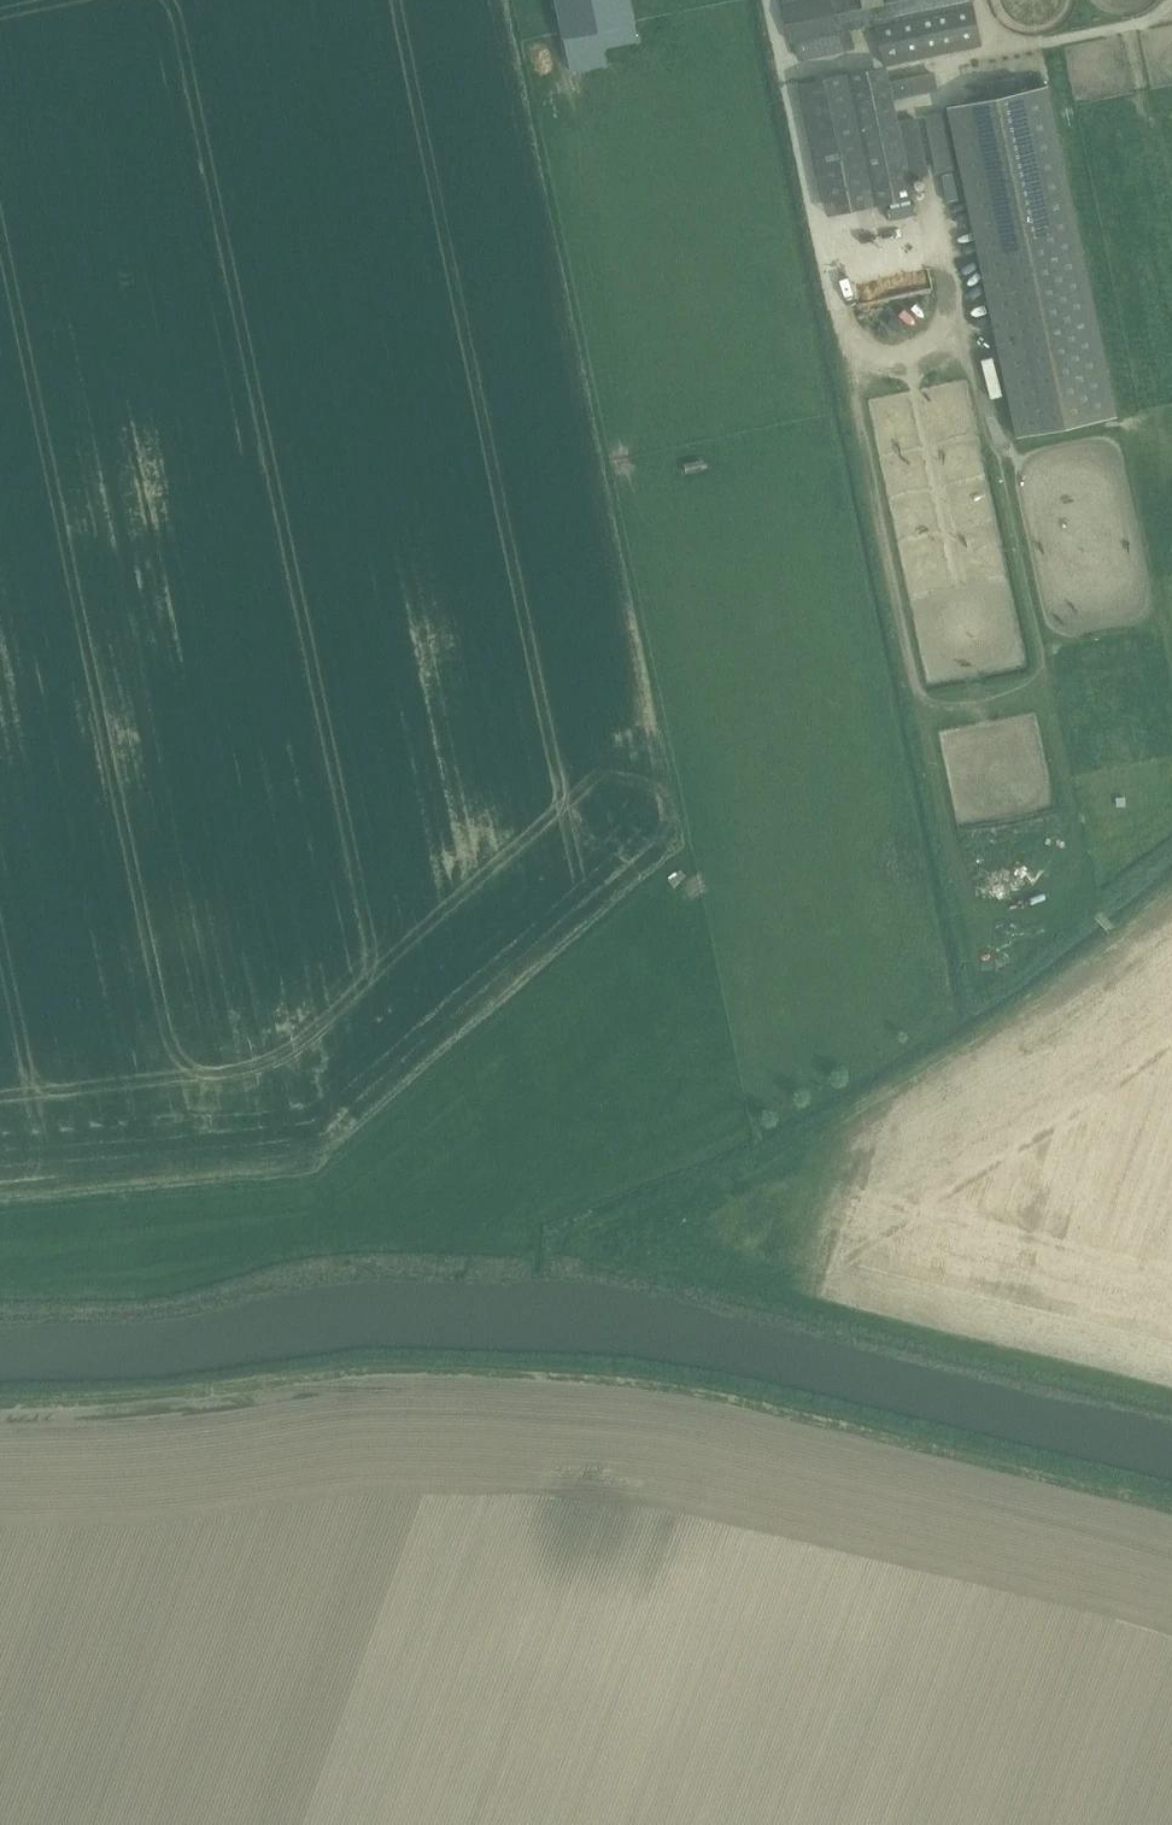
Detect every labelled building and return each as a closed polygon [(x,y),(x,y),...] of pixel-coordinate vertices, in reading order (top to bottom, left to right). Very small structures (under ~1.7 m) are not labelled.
[(563,34),(567,54),(637,40),(629,0),(556,0),(563,34)] [(912,198),(908,179),(896,121),(892,101),(888,81),(885,67),(982,46),(972,0),(781,0),(782,2),(790,44),(793,43),(797,62),(855,49),(851,31),(875,26),(883,66),(800,83),(828,215),(912,198)] [(934,71),(888,81),(892,101),(938,91),(934,71)] [(1047,85),(946,106),(1016,437),(1117,416),(1047,85)] [(943,112),(924,116),(936,173),(955,169),(943,112)] [(917,117),(896,121),(908,179),(929,174),(917,117)]
